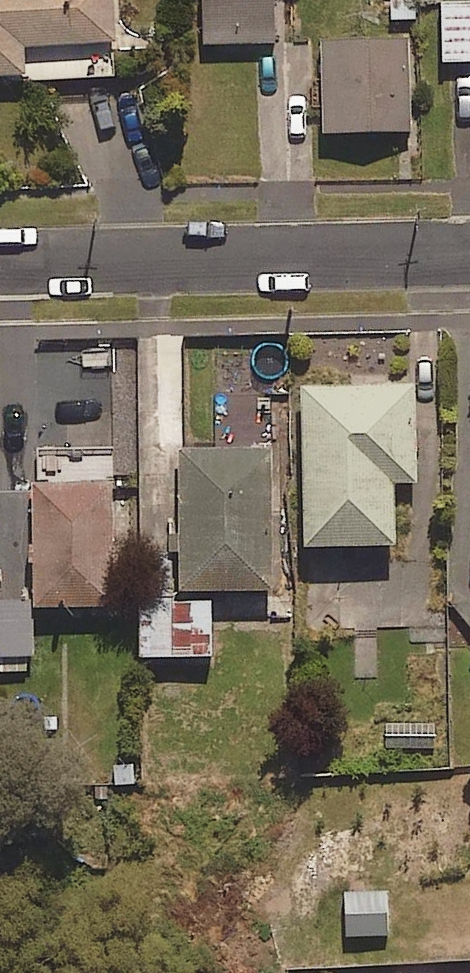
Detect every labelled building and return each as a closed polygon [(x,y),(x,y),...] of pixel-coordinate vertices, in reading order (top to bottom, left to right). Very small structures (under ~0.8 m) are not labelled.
[(116,0),(0,0),(0,80),(28,80),(117,78),(116,0)] [(277,0),(201,0),(202,48),(277,46),(277,0)] [(442,5),(444,67),(469,66),(469,4),(442,5)] [(414,136),(411,40),(326,42),(328,138),(414,136)] [(419,487),(417,389),(306,391),(309,553),(399,551),(398,487),(419,487)] [(278,596),(278,453),(184,453),(185,596),(278,596)] [(119,609),(116,485),(35,487),(37,610),(119,609)] [(456,542),(460,650),(469,649),(469,542),(456,542)] [(141,661),(218,660),(217,604),(174,605),(174,552),(139,553),(141,661)] [(37,610),(37,601),(0,603),(0,674),(29,673),(28,661),(40,661),(37,610)]
